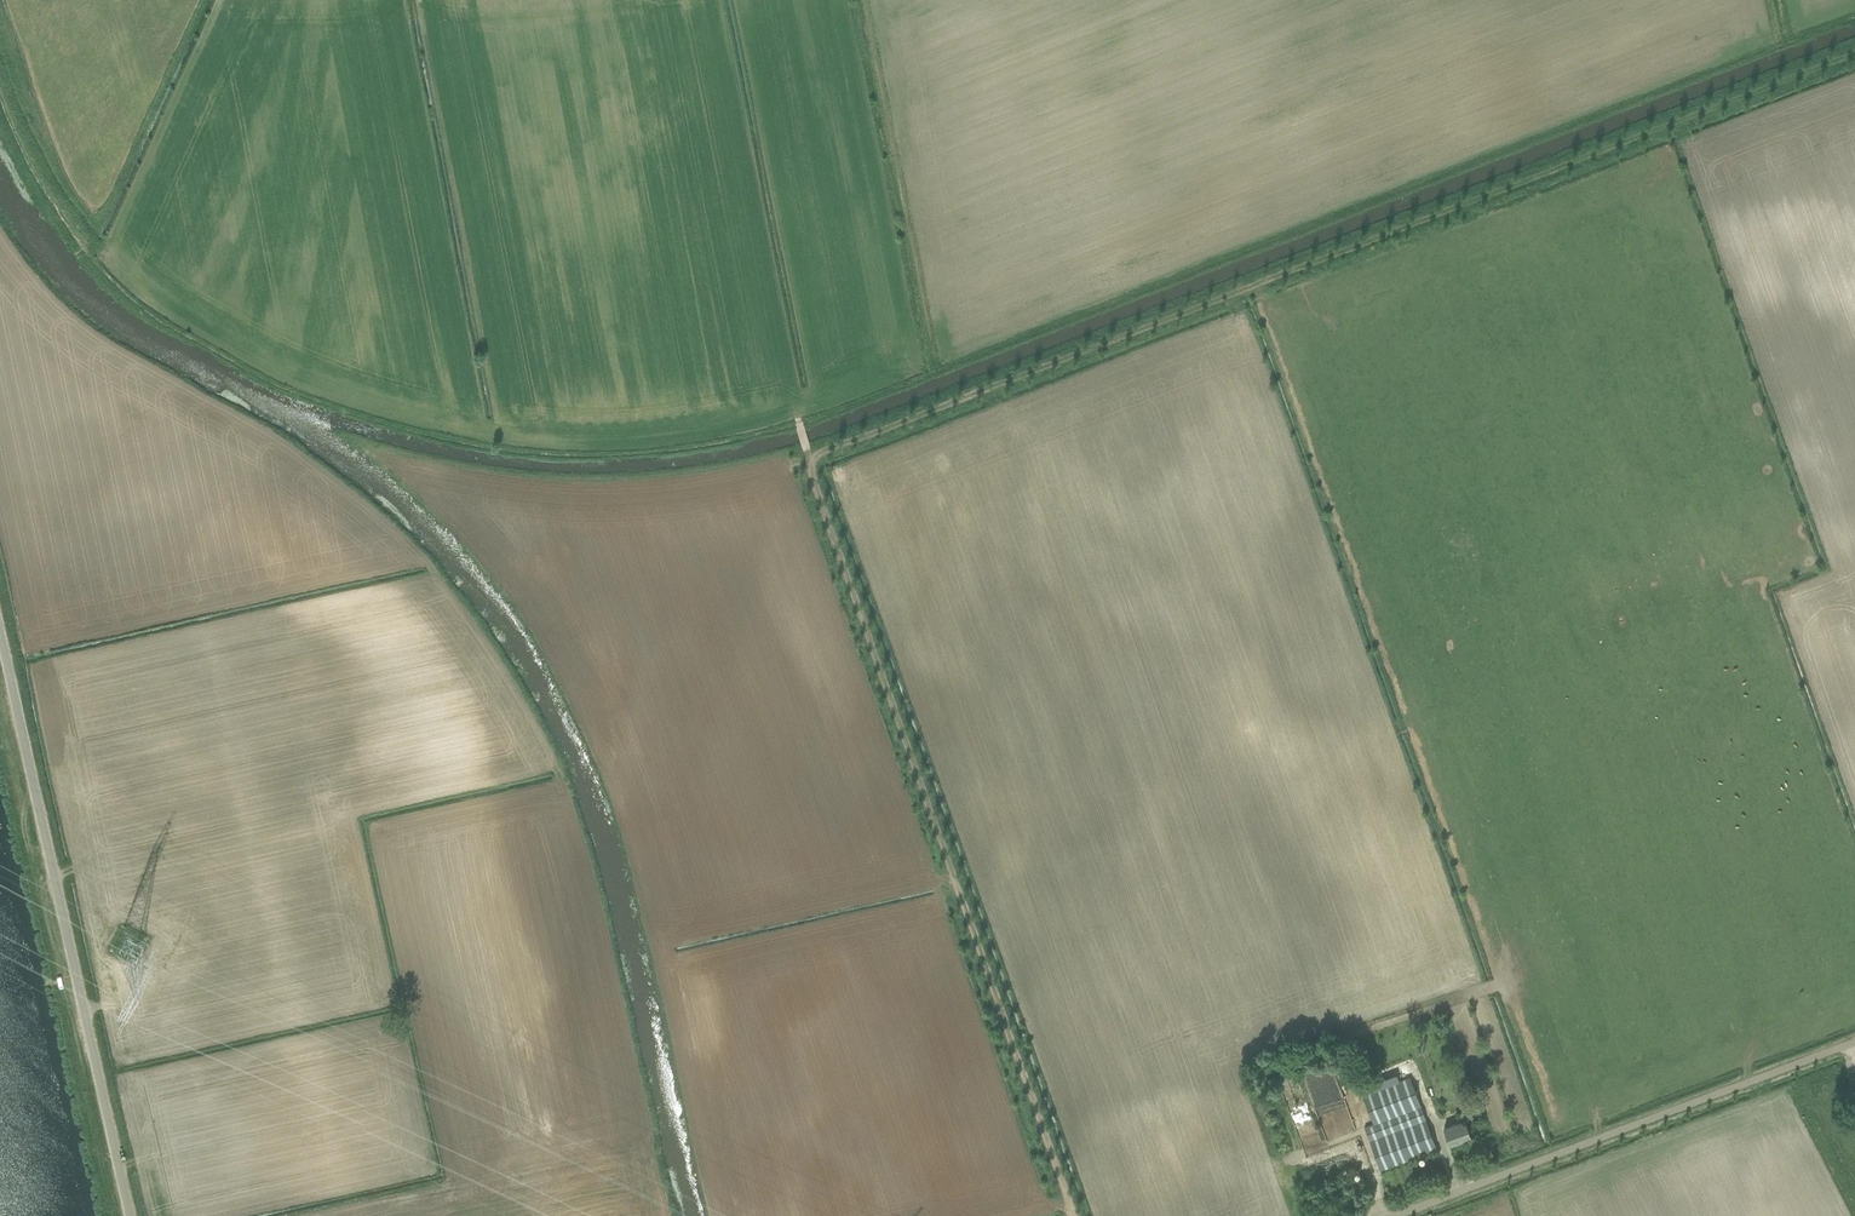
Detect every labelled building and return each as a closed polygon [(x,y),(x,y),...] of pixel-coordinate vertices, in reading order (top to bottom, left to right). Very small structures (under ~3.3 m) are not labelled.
[(1364,1097),(1374,1124),(1366,1127),(1376,1158),(1380,1169),(1436,1148),(1431,1137),(1426,1122),(1421,1108),(1410,1079),(1364,1097)] [(1845,1096),(1849,1107),(1854,1123),(1854,1092),(1845,1096)] [(1460,1122),(1444,1128),(1449,1143),(1470,1136),(1464,1120),(1469,1119),(1466,1110),(1456,1114),(1460,1122)]
